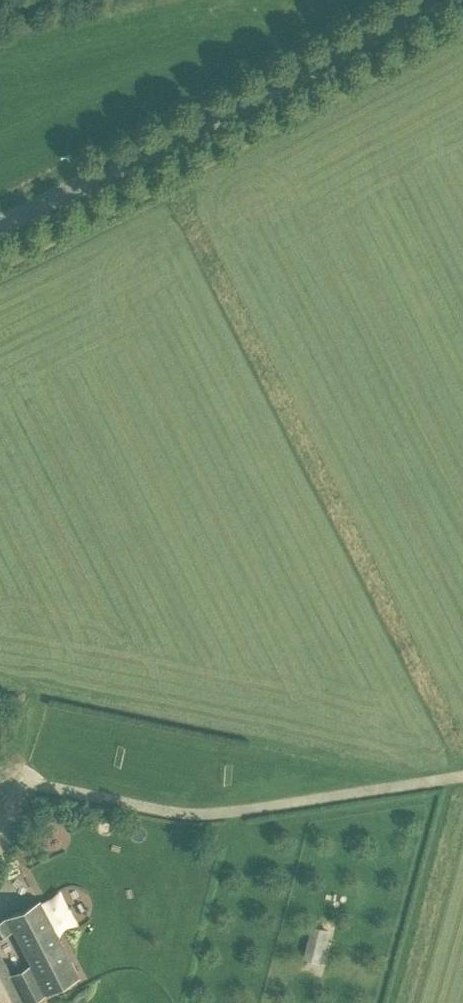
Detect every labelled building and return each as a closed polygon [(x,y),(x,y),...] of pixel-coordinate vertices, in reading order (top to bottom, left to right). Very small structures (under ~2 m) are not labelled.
[(78,978),(38,900),(0,920),(0,936),(11,930),(29,964),(12,974),(0,952),(0,1002),(28,1002),(78,978)] [(322,963),(330,930),(311,925),(303,958),(322,963)]
